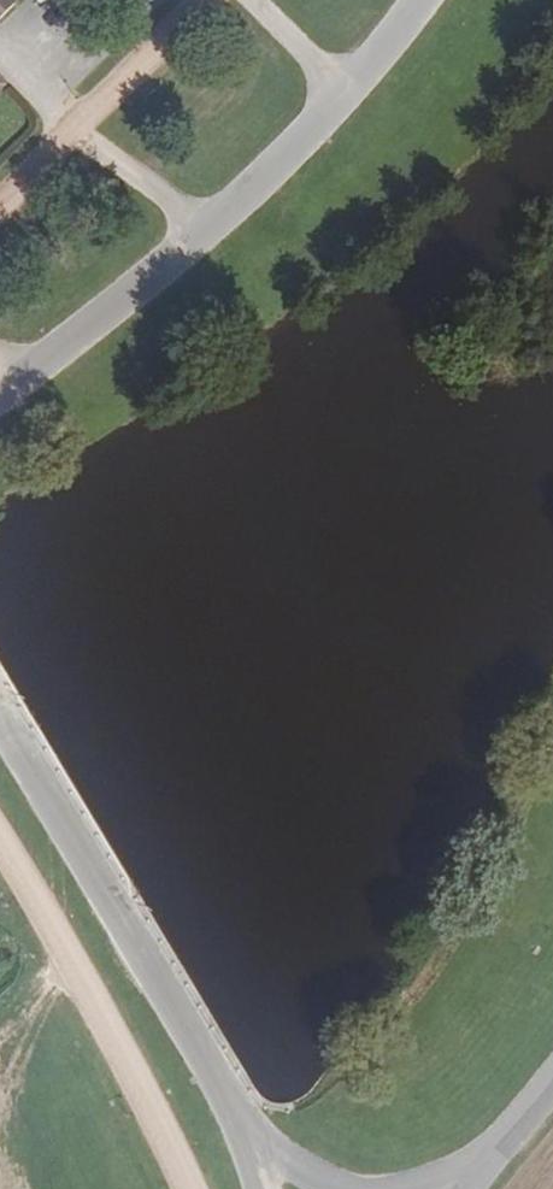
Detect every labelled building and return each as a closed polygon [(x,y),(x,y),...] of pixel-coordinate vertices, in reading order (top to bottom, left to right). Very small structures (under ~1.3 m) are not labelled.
[(15,3),(13,0),(0,0),(0,19),(15,3)]
